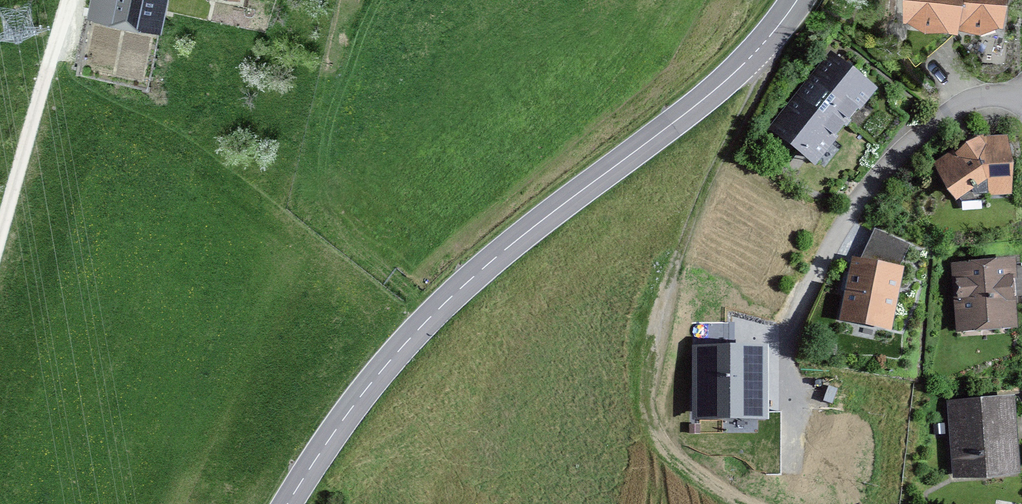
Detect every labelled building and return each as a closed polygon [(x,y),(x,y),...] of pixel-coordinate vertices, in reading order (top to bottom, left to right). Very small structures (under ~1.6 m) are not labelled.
[(154,0),(102,0),(100,10),(150,20),(154,0)] [(925,23),(952,25),(954,0),(909,0),(908,15),(925,17),(925,23)] [(1000,0),(954,0),(952,25),(953,22),(980,25),(981,19),(998,20),(1000,0)] [(870,90),(832,59),(806,90),(845,121),(858,106),(870,90)] [(775,129),(814,160),(830,141),(845,121),(806,90),(775,129)] [(1008,191),(1004,140),(984,142),(981,137),(938,168),(957,195),(970,186),(976,194),(1008,191)] [(888,322),(898,271),(895,270),(907,246),(877,232),(862,264),(856,262),(853,276),(851,276),(848,289),(851,290),(846,314),(888,322)] [(1012,296),(1009,266),(958,270),(962,325),(1011,321),(1009,297),(1012,296)] [(694,346),(695,418),(766,417),(765,346),(694,346)] [(953,406),(958,473),(1009,469),(1007,437),(1012,436),(1010,402),(953,406)]
